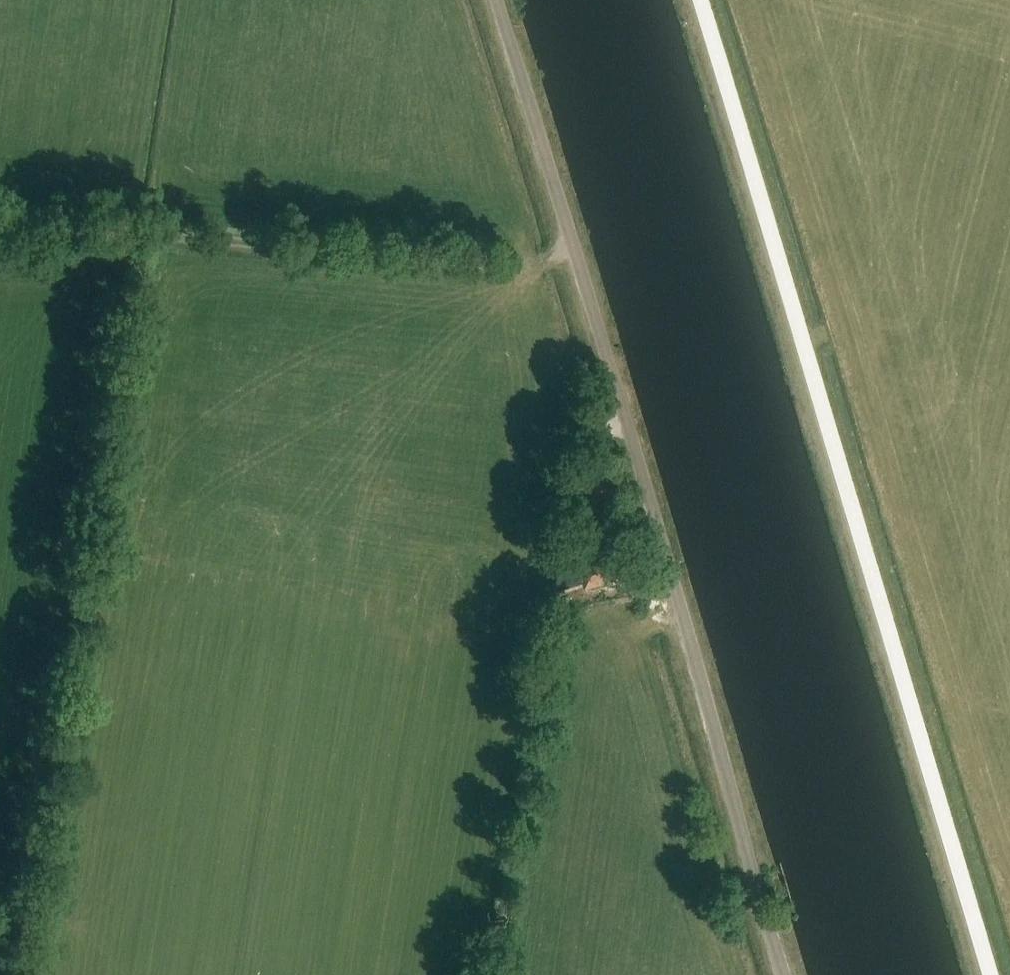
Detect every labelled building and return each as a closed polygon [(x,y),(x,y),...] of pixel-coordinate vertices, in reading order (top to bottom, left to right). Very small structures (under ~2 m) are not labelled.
[(599,580),(622,573),(615,552),(576,563),(584,589),(600,584),(599,580)]
